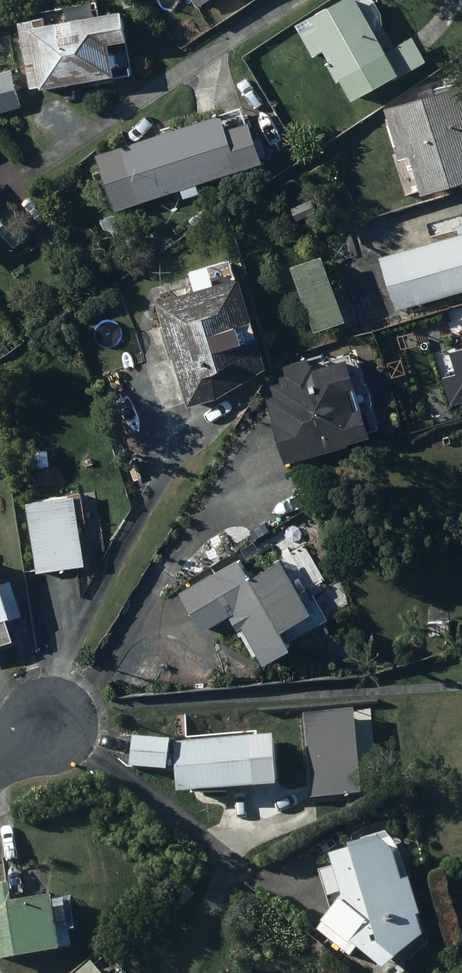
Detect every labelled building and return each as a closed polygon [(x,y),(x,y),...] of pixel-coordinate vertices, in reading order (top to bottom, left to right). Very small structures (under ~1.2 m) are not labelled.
[(305,34),(318,56),(329,50),(337,62),(334,64),(344,80),(347,79),(361,103),(435,59),(421,36),(398,50),(368,0),(352,0),(320,19),(323,23),(305,34)] [(122,41),(142,38),(137,9),(57,23),(55,16),(30,20),(41,86),(53,83),(53,87),(128,74),(122,41)] [(0,74),(0,105),(25,97),(15,69),(0,74)] [(408,145),(405,146),(409,159),(421,155),(433,192),(461,183),(461,90),(397,111),(408,145)] [(232,113),(104,154),(122,209),(275,161),(263,122),(237,130),(232,113)] [(402,170),(390,174),(393,185),(405,181),(402,170)] [(301,204),(305,212),(316,206),(313,199),(301,204)] [(17,222),(0,203),(0,237),(17,222)] [(461,258),(461,215),(388,236),(400,278),(377,285),(383,307),(457,286),(449,261),(461,258)] [(357,321),(333,254),(300,266),(324,333),(357,321)] [(196,273),(202,292),(167,301),(197,405),(224,397),(278,366),(253,276),(245,278),(240,261),(196,273)] [(282,395),(274,397),(281,423),(280,423),(291,463),(360,444),(359,441),(383,435),(375,407),(367,410),(361,388),(366,386),(359,360),(321,370),(319,360),(293,368),(295,375),(287,377),(288,382),(279,385),(282,395)] [(57,465),(54,448),(41,450),(44,467),(57,465)] [(33,502),(41,571),(92,565),(84,496),(33,502)] [(247,558),(185,593),(206,632),(237,615),(244,627),(250,624),(273,665),(303,648),(292,630),(319,615),(289,562),(259,579),(247,558)] [(25,639),(18,616),(21,615),(5,562),(0,564),(0,647),(25,639)] [(455,623),(435,624),(436,635),(456,634),(455,623)] [(358,706),(304,708),(309,797),(363,794),(358,706)] [(260,732),(223,734),(223,742),(185,744),(187,795),(270,791),(268,740),(261,740),(260,732)] [(138,768),(177,774),(181,744),(142,738),(138,768)] [(325,930),(358,958),(367,947),(399,972),(436,940),(431,921),(434,920),(424,883),(416,885),(408,855),(395,844),(345,858),(349,872),(335,876),(342,900),(356,896),(357,901),(336,926),(331,923),(325,930)] [(0,893),(0,947),(3,947),(5,963),(73,954),(66,900),(24,905),(22,890),(0,893)] [(87,972),(106,972),(99,964),(87,972)]
